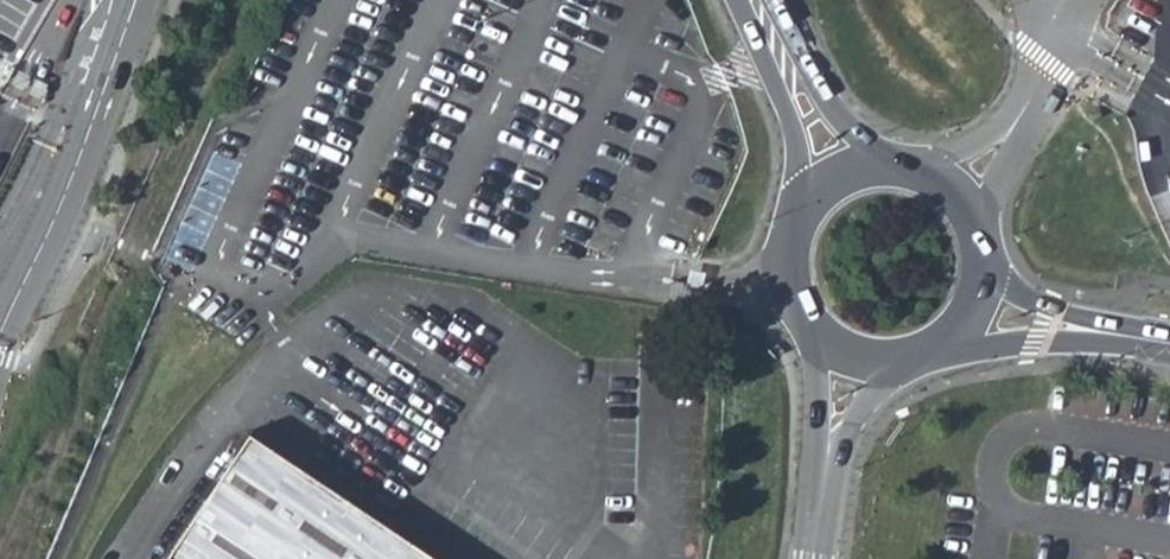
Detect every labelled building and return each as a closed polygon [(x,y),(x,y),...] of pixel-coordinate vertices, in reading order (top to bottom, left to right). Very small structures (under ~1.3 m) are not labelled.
[(244,433),(160,558),(162,558),(432,558),(384,527),(244,433)]
